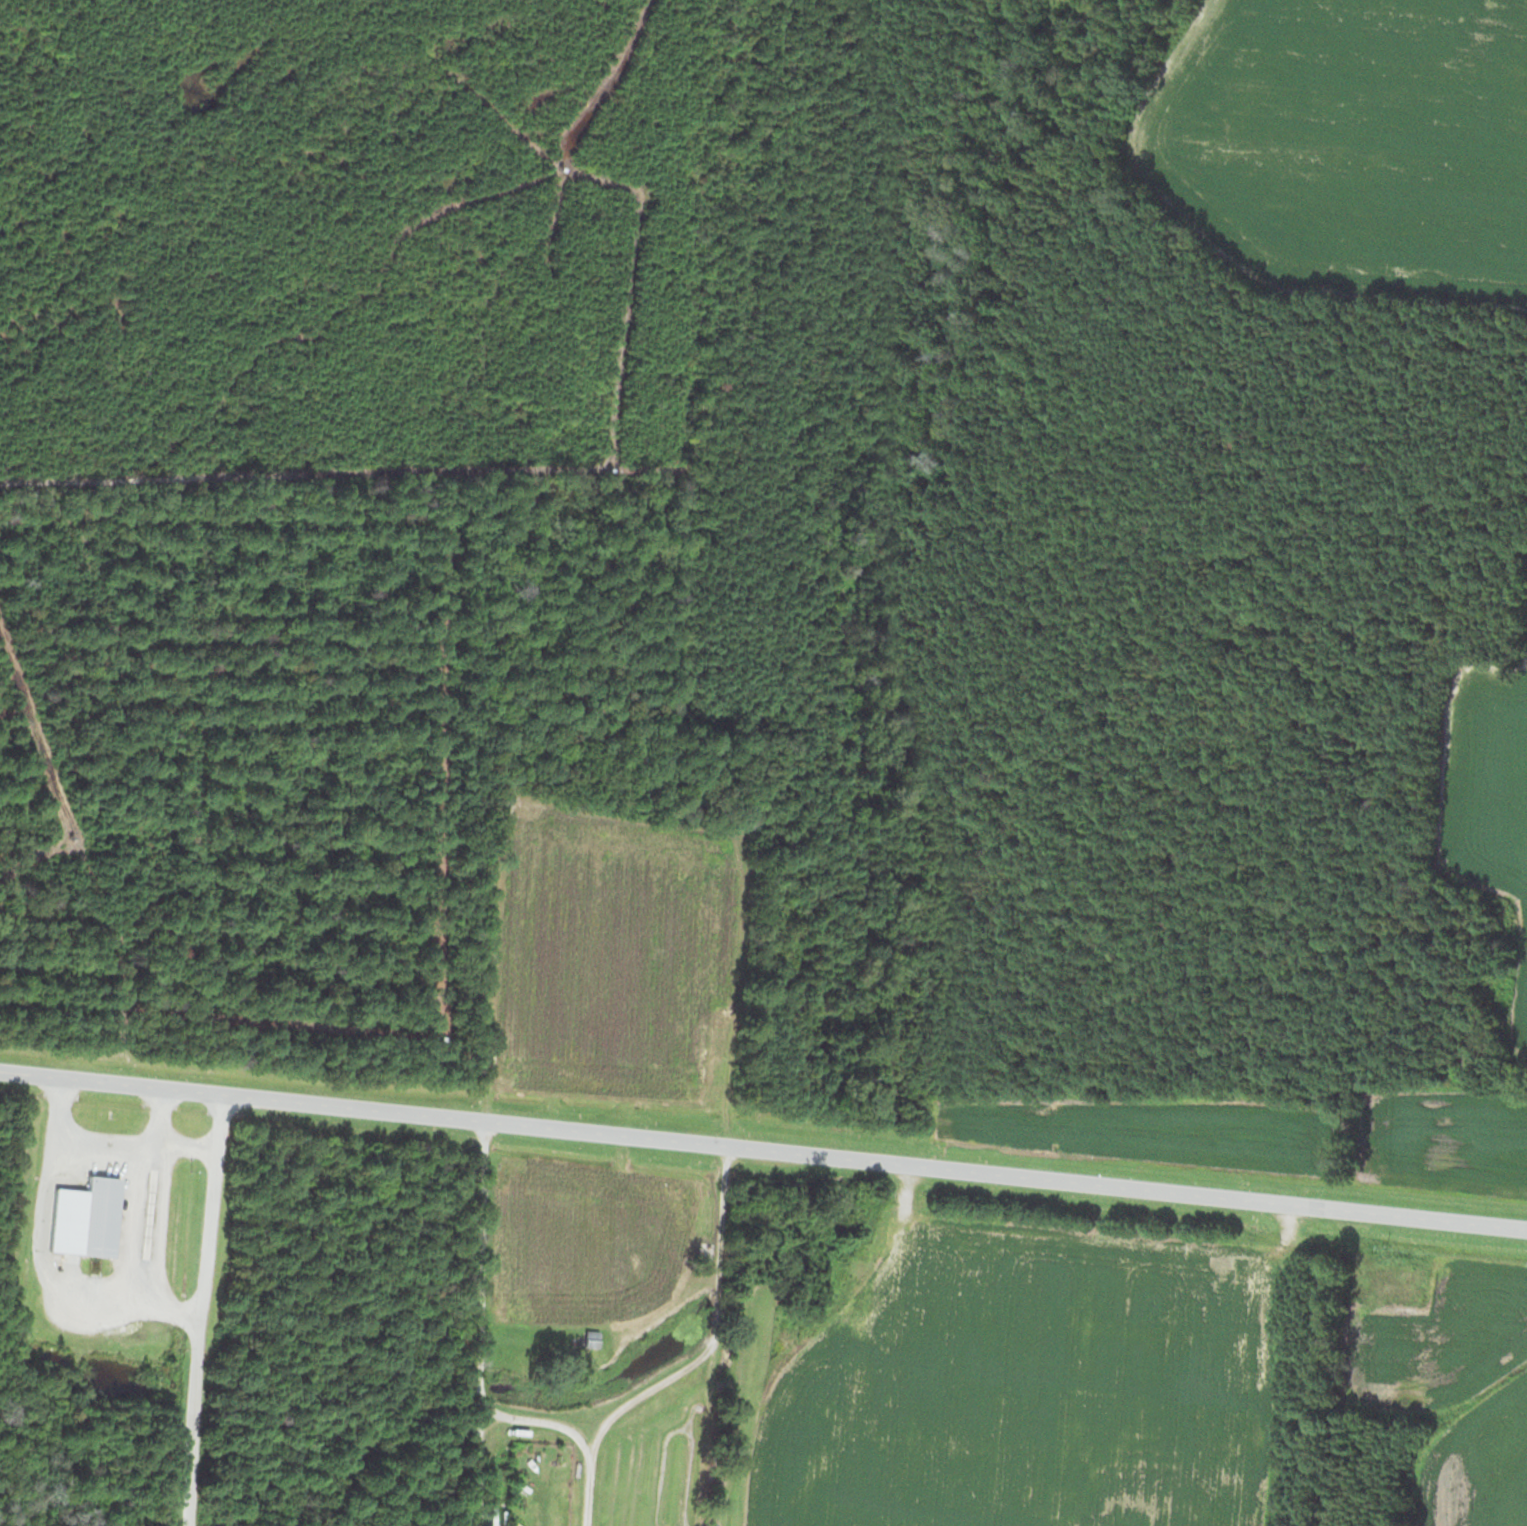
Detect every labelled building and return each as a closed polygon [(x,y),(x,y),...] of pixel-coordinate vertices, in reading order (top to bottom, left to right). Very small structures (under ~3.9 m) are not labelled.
[(77,1253),(110,1256),(116,1177),(84,1175),(77,1253)] [(595,1329),(581,1329),(581,1345),(595,1345),(595,1329)]
